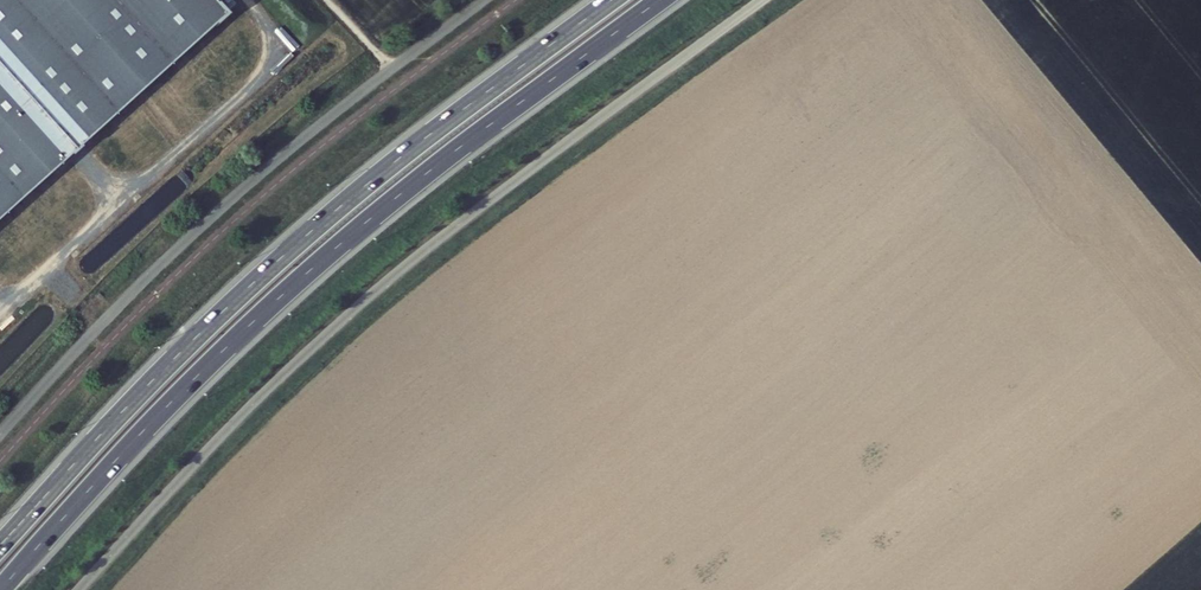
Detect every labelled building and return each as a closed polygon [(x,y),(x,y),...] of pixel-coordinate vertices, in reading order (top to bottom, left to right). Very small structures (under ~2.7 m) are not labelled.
[(225,15),(212,0),(0,0),(0,217),(225,15)]
